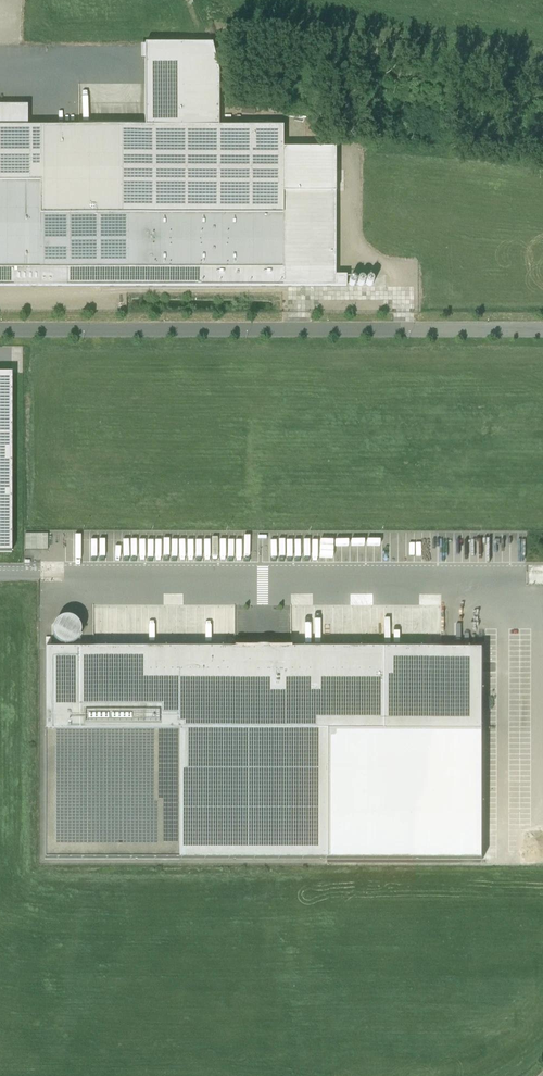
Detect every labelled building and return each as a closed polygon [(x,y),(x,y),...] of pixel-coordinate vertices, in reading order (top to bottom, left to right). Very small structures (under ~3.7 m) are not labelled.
[(335,286),(336,146),(283,146),(282,126),(219,127),(219,108),(219,73),(212,45),(145,45),(145,127),(27,127),(27,106),(0,106),(0,288),(335,286)] [(0,373),(0,552),(12,552),(12,373),(0,373)] [(26,534),(26,550),(48,550),(49,534),(26,534)] [(81,632),(81,631),(81,630),(81,629),(81,628),(80,628),(80,627),(80,626),(80,625),(79,625),(79,624),(78,623),(78,622),(77,622),(77,621),(76,621),(76,620),(75,620),(74,620),(74,619),(73,619),(72,619),(72,618),(71,618),(70,618),(69,618),(69,617),(68,617),(67,617),(66,617),(65,617),(65,618),(64,618),(63,618),(62,618),(61,618),(61,619),(60,619),(59,619),(59,620),(58,620),(58,621),(57,621),(56,622),(56,623),(55,623),(55,624),(54,625),(54,626),(53,627),(53,628),(53,629),(53,630),(53,631),(52,631),(52,632),(53,632),(53,633),(53,634),(53,635),(53,636),(53,637),(54,637),(54,638),(54,639),(55,639),(55,640),(56,640),(56,641),(57,642),(58,643),(59,643),(59,644),(60,644),(61,645),(62,645),(63,645),(63,646),(64,646),(65,646),(66,646),(67,646),(68,646),(69,646),(70,646),(70,645),(71,645),(72,645),(73,645),(73,644),(74,644),(75,644),(75,643),(76,643),(76,642),(77,642),(77,641),(78,641),(78,640),(79,640),(79,639),(79,638),(80,638),(80,637),(80,636),(81,636),(81,635),(81,634),(81,633),(81,632)] [(470,870),(470,661),(35,661),(35,870),(470,870)]
